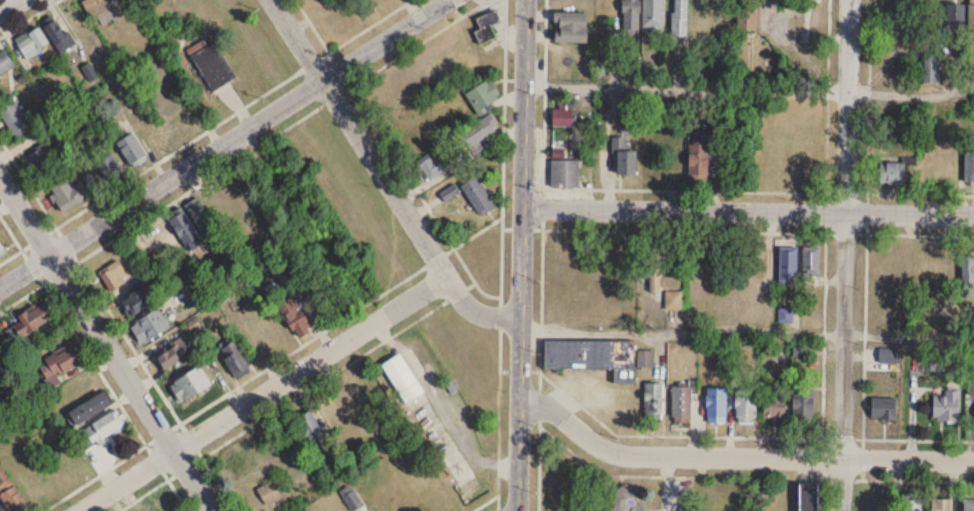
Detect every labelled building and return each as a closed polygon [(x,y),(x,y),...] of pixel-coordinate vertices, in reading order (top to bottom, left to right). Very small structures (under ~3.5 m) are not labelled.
[(107,0),(87,0),(82,4),(102,31),(120,17),(107,0)] [(640,0),(623,0),(623,35),(640,35),(640,0)] [(645,29),(663,29),(663,0),(645,0),(645,29)] [(673,37),(687,37),(687,0),(673,0),(673,37)] [(737,3),(737,32),(757,32),(757,3),(737,3)] [(964,4),(944,4),(944,34),(964,34),(964,4)] [(497,39),(492,25),(499,22),(495,12),(477,19),(481,30),(476,32),(481,45),(497,39)] [(586,13),(555,13),(555,42),(586,43),(586,13)] [(53,45),(58,55),(74,46),(56,16),(15,39),(27,60),(53,45)] [(189,53),(214,38),(237,73),(212,89),(189,53)] [(4,51),(0,54),(0,77),(14,68),(4,51)] [(939,55),(922,55),(922,84),(939,84),(939,55)] [(966,71),(966,87),(973,87),(973,71),(966,71)] [(13,97),(0,105),(0,115),(15,139),(33,128),(13,97)] [(136,132),(152,157),(167,147),(143,110),(132,118),(139,129),(136,132)] [(572,110),(552,110),(552,127),(572,127),(572,110)] [(467,150),(499,134),(491,118),(459,134),(467,150)] [(69,131),(25,155),(34,172),(78,148),(69,131)] [(148,160),(132,133),(116,143),(132,169),(148,160)] [(615,176),(636,176),(636,151),(626,151),(626,138),(615,138),(615,176)] [(708,180),(708,145),(689,145),(689,180),(708,180)] [(123,176),(110,151),(93,160),(105,185),(123,176)] [(449,174),(460,167),(457,161),(450,165),(441,151),(416,168),(425,183),(447,169),(449,174)] [(964,153),(964,182),(973,182),(973,153),(964,153)] [(579,188),(579,161),(551,161),(551,188),(579,188)] [(904,163),(879,163),(879,184),(904,184),(904,163)] [(462,185),(479,217),(495,208),(477,176),(462,185)] [(71,187),(66,179),(49,190),(64,213),(89,196),(80,181),(71,187)] [(230,221),(246,210),(226,184),(211,195),(230,221)] [(184,202),(197,194),(220,230),(206,238),(184,202)] [(167,219),(183,208),(202,238),(185,249),(167,219)] [(779,283),(797,283),(797,246),(779,246),(779,283)] [(819,246),(802,246),(802,275),(819,275),(819,246)] [(676,251),(644,250),(643,291),(660,292),(660,267),(676,268),(676,251)] [(932,255),(915,255),(915,279),(947,279),(947,265),(932,265),(932,255)] [(973,284),(973,256),(961,256),(961,284),(973,284)] [(99,271),(108,291),(129,282),(120,262),(99,271)] [(129,319),(155,302),(144,285),(118,302),(129,319)] [(301,333),(312,319),(285,298),(274,312),(301,333)] [(55,317),(45,301),(17,318),(26,334),(55,317)] [(141,345),(172,327),(160,307),(129,326),(141,345)] [(165,374),(195,356),(184,337),(154,354),(165,374)] [(231,380),(250,374),(240,341),(222,347),(231,380)] [(634,343),(546,341),(545,368),(614,370),(614,383),(634,384),(634,343)] [(37,367),(52,387),(61,381),(59,378),(81,362),(68,344),(37,367)] [(653,352),(639,352),(639,367),(653,367),(653,352)] [(424,394),(401,353),(382,365),(405,405),(424,394)] [(169,384),(180,404),(211,385),(199,366),(169,384)] [(664,383),(645,383),(645,419),(664,419),(664,383)] [(690,387),(673,387),(673,422),(690,422),(690,387)] [(726,422),(726,388),(707,388),(707,422),(726,422)] [(814,423),(814,388),(794,388),(794,423),(814,423)] [(756,390),(736,390),(736,422),(756,422),(756,390)] [(66,412),(73,426),(110,407),(102,393),(66,412)] [(959,421),(959,393),(933,393),(933,421),(959,421)] [(785,397),(764,397),(764,420),(785,420),(785,397)] [(871,419),(896,419),(896,398),(871,398),(871,419)] [(294,421),(312,447),(327,437),(310,411),(294,421)] [(83,425),(89,442),(124,430),(118,413),(83,425)] [(286,496),(276,479),(256,491),(267,507),(286,496)] [(611,510),(645,510),(628,484),(603,499),(611,510)] [(799,484),(799,510),(818,510),(818,484),(799,484)] [(350,510),(353,510),(363,506),(352,485),(340,491),(350,510)] [(903,499),(903,510),(922,510),(922,499),(903,499)] [(963,510),(973,510),(973,499),(963,499),(963,510)]
